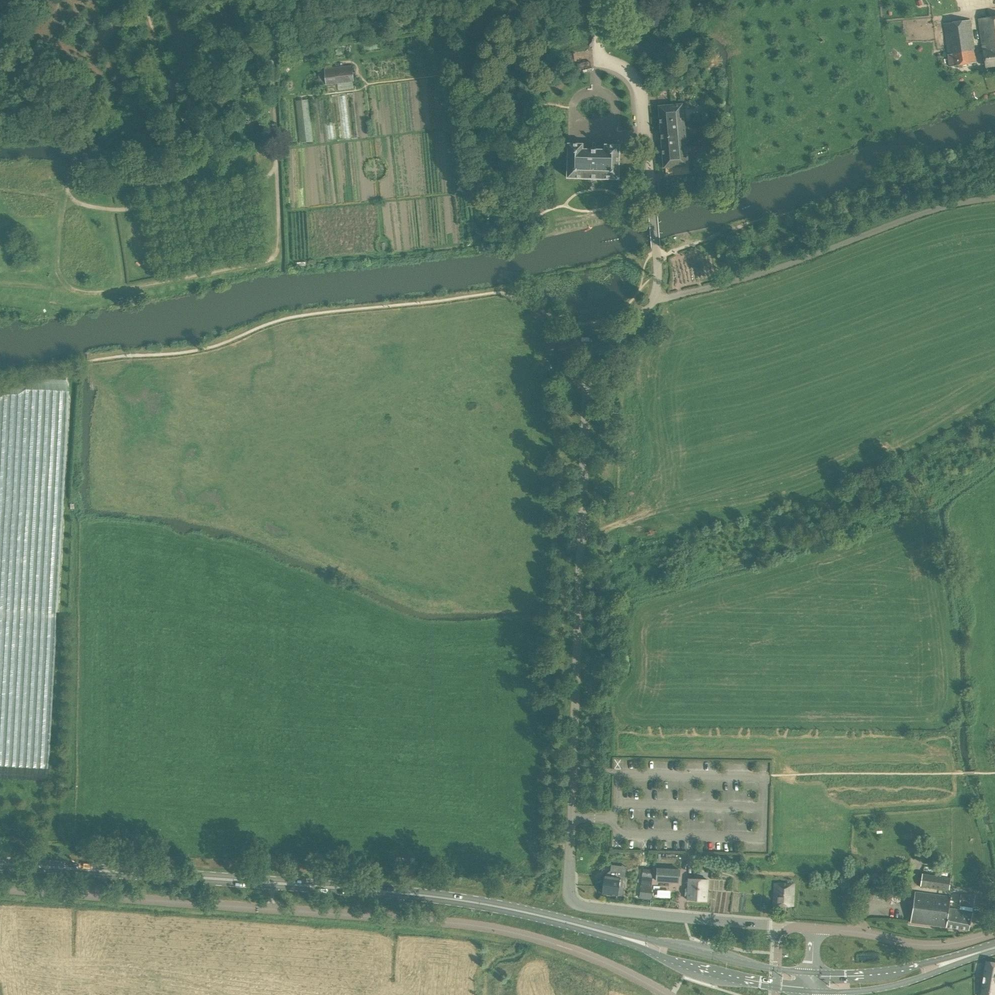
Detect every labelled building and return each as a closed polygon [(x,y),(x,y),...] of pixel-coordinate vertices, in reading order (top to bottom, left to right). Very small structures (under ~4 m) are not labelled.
[(982,45),(983,52),(981,52),(982,58),(984,58),(985,67),(994,65),(994,16),(978,19),(982,45)] [(970,20),(943,23),(949,66),(976,62),(970,20)] [(474,59),(472,74),(472,75),(480,76),(482,60),(474,59)] [(354,81),(353,65),(325,68),(326,84),(337,83),(353,81),(354,81)] [(353,81),(337,83),(338,90),(353,88),(353,81)] [(295,101),(299,143),(314,141),(309,99),(295,101)] [(716,117),(713,117),(709,118),(708,103),(702,103),(702,112),(701,112),(702,120),(698,120),(698,123),(714,122),(716,122),(716,117)] [(659,106),(659,112),(664,167),(688,165),(687,152),(693,152),(693,146),(687,147),(682,104),(659,106)] [(710,137),(702,138),(703,153),(711,152),(710,137)] [(619,145),(605,144),(605,150),(593,149),(583,149),(583,144),(568,143),(568,144),(562,144),(562,149),(551,149),(551,158),(561,158),(561,161),(568,161),(568,176),(567,177),(583,178),(593,178),(604,179),(604,178),(619,179),(619,177),(619,145)] [(651,875),(642,873),(641,879),(652,881),(654,866),(652,866),(651,875)] [(680,870),(658,868),(657,880),(679,882),(680,870)] [(602,893),(618,894),(620,877),(615,876),(615,870),(612,870),(612,876),(604,875),(602,893)] [(920,885),(949,890),(951,877),(922,872),(920,885)] [(687,899),(706,900),(708,879),(689,878),(688,889),(685,889),(685,895),(688,895),(687,899)] [(795,884),(775,883),(774,904),(794,905),(795,884)] [(915,891),(911,921),(955,927),(969,929),(969,928),(973,911),(973,906),(960,904),(960,909),(949,908),(951,896),(915,891)] [(961,894),(960,904),(973,906),(975,896),(961,894)] [(981,994),(994,994),(994,962),(987,960),(981,994)]
